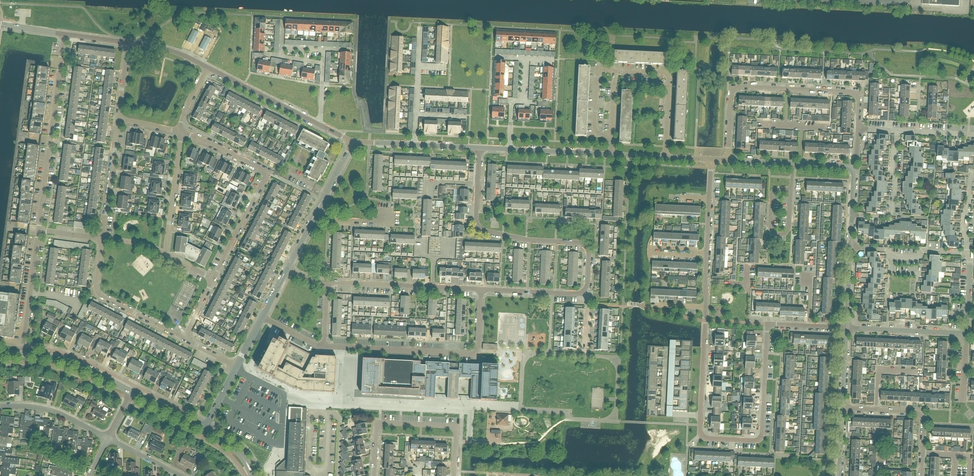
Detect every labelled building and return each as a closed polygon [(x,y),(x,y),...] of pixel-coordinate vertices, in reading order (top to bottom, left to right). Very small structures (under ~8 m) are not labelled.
[(187,41),(192,44),(199,32),(193,29),(187,41)] [(211,38),(206,35),(199,48),(205,51),(211,38)] [(614,63),(631,64),(632,53),(614,52),(614,63)] [(631,64),(639,64),(648,65),(649,54),(632,53),(631,64)] [(648,65),(656,65),(666,65),(666,61),(667,61),(667,60),(666,60),(667,54),(649,54),(648,65)] [(263,72),(266,60),(263,59),(263,62),(259,61),(257,71),(263,72)] [(285,76),(288,63),(285,63),(285,65),(281,65),(279,75),(285,76)] [(578,84),(589,85),(590,67),(585,67),(585,66),(584,66),(584,67),(579,67),(578,84)] [(307,80),(310,67),(307,67),(307,69),(303,69),(301,79),(307,80)] [(814,70),(814,79),(820,80),(820,73),(822,73),(823,69),(818,68),(818,70),(814,70)] [(864,82),(865,74),(868,74),(868,71),(865,71),(865,70),(862,70),(862,71),(858,71),(858,73),(858,82),(864,82)] [(677,71),(676,82),(676,89),(687,90),(688,72),(682,72),(682,71),(681,71),(681,72),(677,71)] [(214,95),(214,94),(216,91),(219,92),(222,87),(214,83),(212,87),(209,86),(207,91),(214,95)] [(578,84),(577,102),(588,102),(589,85),(578,84)] [(675,106),(686,107),(687,90),(676,89),(675,106)] [(211,100),(212,99),(213,96),(216,98),(217,95),(214,94),(214,95),(207,91),(204,96),(211,100)] [(621,109),(632,109),(633,92),(627,92),(627,91),(626,91),(626,92),(621,91),(621,109)] [(231,103),(235,96),(229,93),(224,103),(226,100),(230,102),(229,105),(231,106),(232,103),(231,103)] [(208,106),(209,104),(210,101),(214,103),(215,101),(212,99),(211,100),(204,96),(201,102),(208,106)] [(240,98),(235,96),(231,103),(232,103),(236,105),(234,108),(236,109),(238,106),(237,106),(240,98)] [(242,108),(246,101),(240,98),(237,106),(238,106),(241,108),(239,111),(241,112),(243,109),(242,108)] [(251,104),(246,101),(242,108),(243,109),(246,110),(245,114),(247,115),(248,112),(247,111),(251,104)] [(206,111),(206,110),(208,107),(211,108),(212,106),(209,104),(208,106),(201,102),(198,107),(206,111)] [(577,102),(576,119),(587,119),(588,102),(577,102)] [(46,105),(45,105),(34,103),(31,103),(30,109),(45,111),(46,105)] [(257,107),(251,104),(247,111),(248,112),(252,113),(253,114),(257,107)] [(675,106),(674,117),(674,124),(685,124),(686,107),(675,106)] [(206,111),(198,107),(196,113),(203,116),(203,115),(204,113),(206,114),(206,113),(208,114),(209,111),(206,110),(206,111)] [(262,109),(257,107),(253,114),(252,113),(250,116),(252,118),(254,114),(257,116),(255,119),(257,120),(259,117),(258,116),(262,109)] [(621,109),(620,126),(631,127),(632,109),(621,109)] [(269,122),(272,115),(267,112),(261,122),(262,122),(263,119),(267,121),(266,125),(268,126),(270,122),(269,122)] [(193,118),(203,123),(200,122),(202,117),(205,119),(207,117),(203,115),(203,116),(196,113),(193,118)] [(29,121),(31,121),(42,123),(44,123),(44,117),(43,117),(29,115),(29,121)] [(278,117),(272,115),(269,122),(270,122),(273,124),(271,127),(273,128),(275,125),(274,125),(278,117)] [(283,120),(278,117),(274,125),(275,125),(278,127),(276,130),(279,131),(280,128),(279,127),(283,120)] [(586,137),(587,119),(576,119),(575,136),(586,137)] [(220,126),(219,126),(216,124),(218,121),(216,120),(214,123),(215,124),(211,131),(217,133),(220,126)] [(288,123),(283,120),(279,127),(280,128),(283,130),(280,135),(283,137),(286,131),(285,130),(288,123)] [(226,129),(225,128),(222,127),(223,124),(221,123),(219,126),(220,126),(217,133),(222,136),(226,129)] [(294,126),(288,123),(285,130),(286,131),(289,132),(286,138),(288,139),(289,136),(289,137),(291,133),(290,133),(294,126)] [(674,124),(673,141),(684,142),(685,124),(674,124)] [(231,132),(230,131),(227,130),(229,126),(226,125),(225,128),(226,129),(222,136),(227,139),(231,132)] [(290,133),(291,133),(294,135),(293,138),(295,139),(296,136),(296,135),(299,128),(294,126),(290,133)] [(619,144),(630,144),(631,127),(620,126),(619,144)] [(237,135),(235,134),(232,132),(234,129),(232,128),(230,131),(231,132),(227,139),(233,142),(237,135)] [(323,140),(303,130),(297,141),(320,153),(307,177),(318,182),(321,176),(322,177),(329,163),(323,160),(325,155),(324,155),(329,145),(323,141),(323,140)] [(237,135),(233,142),(238,145),(242,137),(241,137),(242,134),(239,132),(237,131),(235,134),(237,135)] [(242,137),(238,145),(244,147),(249,137),(247,140),(243,138),(245,135),(246,132),(244,131),(242,134),(241,137),(242,137)] [(127,139),(126,146),(132,147),(133,144),(136,145),(138,135),(132,134),(131,139),(127,139)] [(144,136),(138,135),(136,145),(140,145),(140,148),(145,149),(146,142),(143,141),(144,136)] [(159,139),(153,137),(152,143),(149,142),(147,150),(152,151),(153,148),(157,149),(159,139)] [(255,140),(253,139),(251,138),(247,146),(250,147),(248,150),(254,153),(257,145),(256,145),(253,143),(255,140)] [(159,139),(157,149),(160,150),(159,153),(165,154),(167,147),(164,146),(165,140),(159,139)] [(254,153),(259,155),(263,148),(262,148),(263,144),(258,142),(256,145),(257,145),(254,153)] [(263,148),(259,155),(265,158),(268,151),(267,150),(264,149),(266,146),(263,144),(262,148),(263,148)] [(265,158),(270,161),(274,154),(272,153),(269,151),(271,148),(269,147),(267,150),(268,151),(265,158)] [(189,151),(188,154),(189,155),(188,158),(191,159),(190,162),(195,164),(198,157),(195,156),(197,150),(191,148),(190,151),(189,151)] [(279,156),(278,156),(275,154),(276,151),(274,150),(272,153),(274,154),(270,161),(275,164),(279,156)] [(279,156),(275,164),(281,166),(283,162),(286,163),(290,155),(287,154),(287,155),(280,151),(278,156),(279,156)] [(206,165),(210,157),(204,154),(202,159),(199,158),(197,164),(202,166),(203,163),(206,165)] [(124,164),(133,166),(134,162),(136,163),(137,157),(130,156),(130,159),(125,158),(124,164)] [(216,159),(210,157),(206,165),(209,166),(208,169),(213,171),(216,165),(213,164),(216,159)] [(154,169),(164,170),(165,164),(159,163),(160,160),(152,159),(152,165),(155,165),(154,169)] [(221,172),(224,174),(228,165),(222,162),(220,167),(217,166),(214,172),(219,174),(221,172)] [(133,169),(133,166),(124,164),(123,171),(128,171),(128,174),(136,175),(137,170),(133,169)] [(234,168),(228,165),(224,174),(227,175),(226,178),(230,180),(234,174),(231,173),(234,168)] [(158,175),(164,176),(164,170),(154,169),(154,172),(151,172),(150,177),(157,178),(158,175)] [(240,185),(241,183),(245,174),(240,172),(237,176),(235,175),(232,181),(240,185)] [(186,175),(185,181),(197,183),(198,176),(197,176),(198,173),(191,173),(191,175),(186,175)] [(251,177),(245,174),(241,183),(247,186),(251,177)] [(122,177),(121,183),(133,185),(135,176),(128,175),(127,178),(122,177)] [(152,188),(162,189),(163,183),(157,182),(157,179),(150,178),(149,184),(152,184),(152,188)] [(196,192),(197,183),(185,181),(184,187),(189,188),(189,191),(196,192)] [(762,181),(756,181),(755,190),(758,190),(763,196),(764,196),(764,189),(761,189),(762,181)] [(125,193),(132,194),(133,189),(134,189),(135,185),(133,185),(121,183),(120,190),(126,190),(125,193)] [(278,193),(279,192),(280,189),(283,191),(286,186),(281,183),(279,187),(274,184),(271,189),(278,193)] [(466,186),(458,186),(458,190),(457,190),(457,196),(468,197),(469,190),(466,190),(466,186)] [(155,194),(161,195),(162,189),(152,188),(151,191),(148,191),(147,196),(155,197),(155,194)] [(239,193),(242,194),(244,191),(238,188),(237,191),(231,188),(230,192),(228,191),(225,197),(229,199),(238,203),(240,197),(238,196),(239,193)] [(271,189),(268,195),(275,198),(276,197),(277,194),(281,196),(282,194),(279,192),(278,193),(271,189)] [(194,203),(196,193),(189,192),(188,195),(183,195),(182,201),(191,202),(194,203)] [(119,203),(128,204),(128,200),(131,201),(132,195),(125,194),(125,197),(119,196),(119,203)] [(302,199),(309,203),(312,197),(305,194),(302,198),(299,197),(298,199),(301,201),(302,199)] [(273,204),(273,203),(275,200),(278,201),(279,199),(276,197),(275,198),(268,195),(265,200),(273,204)] [(462,203),(468,203),(468,197),(457,196),(457,204),(462,204),(462,203)] [(149,207),(159,208),(160,202),(154,201),(155,198),(147,197),(146,203),(149,203),(149,207)] [(230,206),(235,208),(238,203),(229,199),(228,202),(224,200),(221,205),(229,209),(230,206)] [(299,205),(306,208),(309,203),(302,199),(301,201),(299,204),(296,202),(295,204),(298,206),(299,205)] [(265,200),(263,205),(270,209),(270,208),(272,205),(275,207),(276,204),(273,203),(273,204),(265,200)] [(187,208),(186,211),(193,212),(194,206),(191,206),(191,202),(182,201),(181,207),(187,208)] [(119,203),(118,209),(123,210),(123,212),(130,213),(130,208),(131,208),(132,208),(132,205),(128,204),(119,203)] [(267,214),(268,213),(269,210),(272,212),(274,210),(270,208),(270,209),(263,205),(260,211),(267,214)] [(296,210),(303,214),(306,208),(299,205),(298,206),(297,209),(294,208),(292,210),(296,211),(296,210)] [(655,205),(655,215),(681,216),(681,223),(689,224),(689,216),(700,217),(700,207),(655,205)] [(222,212),(221,216),(229,220),(232,214),(227,212),(228,209),(222,206),(220,211),(222,212)] [(148,210),(146,210),(145,215),(152,216),(153,213),(158,214),(159,208),(149,207),(148,210)] [(293,215),(301,219),(303,214),(296,210),(296,211),(294,214),(291,213),(290,215),(293,217),(293,215)] [(260,211),(257,216),(264,220),(265,219),(266,216),(270,217),(271,215),(268,213),(267,214),(260,211)] [(179,221),(188,222),(189,219),(192,219),(193,214),(186,213),(186,215),(180,215),(179,221)] [(293,215),(293,217),(291,220),(288,218),(287,220),(290,222),(291,221),(298,225),(301,219),(293,215)] [(217,217),(214,222),(220,226),(221,223),(226,226),(229,220),(221,216),(219,218),(217,217)] [(264,220),(257,216),(254,221),(262,225),(262,224),(264,221),(267,223),(268,220),(265,219),(264,220)] [(206,220),(203,227),(210,230),(214,223),(206,220)] [(178,227),(184,228),(183,232),(190,233),(191,226),(188,226),(188,222),(179,221),(178,227)] [(254,221),(252,227),(259,231),(259,229),(261,226),(264,228),(265,226),(262,224),(262,225),(254,221)] [(291,221),(290,222),(288,225),(285,224),(284,226),(288,227),(295,230),(298,225),(291,221)] [(220,237),(223,231),(218,229),(219,226),(214,224),(213,226),(215,227),(212,233),(220,237)] [(256,236),(257,235),(258,232),(261,233),(263,231),(259,229),(259,231),(252,227),(249,232),(256,236)] [(283,237),(290,240),(293,235),(282,229),(282,230),(285,231),(283,236),(280,234),(279,236),(282,238),(283,237)] [(249,232),(246,238),(253,241),(254,240),(256,237),(261,240),(263,238),(257,235),(256,236),(249,232)] [(212,240),(217,243),(220,237),(212,233),(209,238),(207,237),(206,240),(211,243),(212,240)] [(663,233),(654,233),(653,243),(658,243),(658,240),(662,240),(663,233)] [(672,234),(663,233),(662,240),(662,243),(667,243),(667,240),(671,240),(672,234)] [(681,234),(672,234),(671,240),(671,243),(676,244),(676,241),(680,241),(681,234)] [(690,235),(681,234),(680,241),(680,244),(685,244),(685,241),(689,241),(690,235)] [(689,241),(689,244),(694,245),(694,242),(699,242),(699,235),(690,235),(689,241)] [(187,255),(185,258),(204,268),(212,253),(203,248),(202,251),(188,244),(188,238),(177,237),(175,253),(185,254),(187,255)] [(287,246),(290,240),(283,237),(282,238),(280,241),(277,239),(276,241),(279,243),(280,242),(287,246)] [(246,238),(243,243),(251,247),(251,245),(253,242),(256,244),(257,242),(254,240),(253,241),(246,238)] [(277,247),(284,251),(287,246),(280,242),(279,243),(278,246),(275,244),(273,247),(277,248),(277,247)] [(251,247),(243,243),(241,248),(251,254),(251,253),(248,252),(250,248),(253,249),(254,247),(251,245),(251,247)] [(282,256),(284,251),(277,247),(277,248),(275,251),(272,250),(271,252),(274,254),(274,253),(282,256)] [(243,262),(243,261),(245,258),(248,259),(249,257),(246,255),(245,256),(238,253),(236,258),(243,262)] [(268,257),(271,259),(272,258),(279,262),(282,256),(274,253),(274,254),(272,257),(269,255),(268,257)] [(240,267),(241,266),(242,263),(245,265),(246,263),(243,261),(243,262),(236,258),(233,264),(240,267)] [(276,267),(279,262),(272,258),(271,259),(270,262),(266,260),(265,263),(268,264),(269,263),(276,267)] [(383,262),(383,274),(389,274),(389,269),(392,269),(392,263),(389,263),(389,266),(386,266),(386,263),(387,263),(387,261),(384,260),(383,262)] [(374,264),(374,271),(377,271),(377,274),(383,274),(383,262),(380,262),(380,265),(377,265),(377,264),(374,264)] [(652,268),(652,271),(661,272),(661,262),(652,262),(652,268)] [(670,263),(661,262),(661,272),(670,272),(670,263)] [(273,272),(276,267),(269,263),(268,264),(267,267),(263,266),(262,268),(266,270),(266,269),(273,272)] [(670,272),(679,273),(679,263),(670,263),(670,272)] [(688,263),(679,263),(679,273),(688,273),(688,270),(688,263)] [(688,270),(692,270),(692,273),(697,273),(698,264),(688,263),(688,270)] [(237,273),(238,272),(239,269),(243,270),(244,268),(241,266),(240,267),(233,264),(230,269),(237,273)] [(371,270),(374,271),(374,264),(372,264),(372,265),(365,265),(365,273),(371,274),(371,270)] [(724,268),(715,268),(715,270),(714,270),(713,274),(713,277),(721,277),(721,274),(724,274),(724,271),(728,271),(728,268),(724,268)] [(237,273),(230,269),(227,274),(235,278),(235,277),(237,274),(240,276),(239,277),(244,279),(245,276),(241,274),(241,273),(238,272),(237,273)] [(271,278),(273,272),(266,269),(266,270),(264,273),(261,271),(260,273),(263,275),(263,274),(271,278)] [(419,279),(425,279),(425,276),(429,276),(429,269),(425,269),(425,270),(419,270),(419,279)] [(235,278),(227,274),(225,280),(232,283),(232,282),(234,279),(237,281),(238,279),(235,277),(235,278)] [(268,283),(271,278),(263,274),(263,275),(261,278),(258,277),(257,279),(260,280),(261,279),(268,283)] [(265,288),(268,283),(261,279),(260,280),(259,283),(255,282),(254,284),(257,286),(258,285),(265,288)] [(225,280),(222,285),(229,289),(230,288),(231,285),(236,287),(237,285),(232,282),(232,283),(225,280)] [(226,294),(227,293),(228,290),(232,291),(233,289),(230,288),(229,289),(222,285),(219,290),(226,294)] [(262,294),(265,288),(258,285),(257,286),(256,289),(253,287),(251,289),(255,291),(255,290),(262,294)] [(224,299),(224,298),(226,295),(229,297),(230,295),(227,293),(226,294),(219,290),(216,296),(224,299)] [(255,290),(255,291),(253,294),(250,293),(249,295),(252,297),(253,296),(260,299),(262,294),(255,290)] [(651,290),(650,299),(655,299),(655,296),(659,297),(660,297),(660,290),(651,290)] [(669,290),(660,290),(660,297),(659,297),(659,300),(664,300),(664,297),(668,297),(669,297),(669,290)] [(678,291),(669,290),(669,297),(668,297),(668,300),(673,300),(673,297),(677,297),(678,297),(678,291)] [(687,298),(687,291),(678,291),(678,297),(677,297),(677,300),(682,301),(682,298),(686,298),(687,298)] [(696,292),(687,291),(687,298),(686,298),(686,301),(691,301),(691,298),(696,298),(696,292)] [(11,339),(14,339),(16,323),(17,323),(21,296),(0,293),(0,337),(11,339)] [(224,299),(216,296),(214,301),(221,305),(221,304),(223,301),(226,302),(227,300),(224,298),(224,299)] [(247,306),(254,309),(257,304),(247,299),(250,300),(248,305),(244,303),(243,305),(247,307),(247,306)] [(221,305),(214,301),(211,306),(218,310),(219,309),(220,306),(223,308),(225,305),(221,304),(221,305)] [(755,312),(761,312),(762,303),(758,303),(758,301),(757,301),(757,303),(756,303),(756,305),(753,305),(752,308),(755,308),(755,312)] [(97,305),(91,302),(90,306),(88,309),(88,310),(92,312),(89,318),(91,320),(94,313),(93,312),(97,305)] [(93,312),(94,313),(98,315),(99,315),(102,308),(97,305),(93,312)] [(218,310),(211,306),(208,312),(215,315),(216,314),(218,311),(221,313),(222,311),(219,309),(218,310)] [(247,306),(247,307),(245,310),(242,308),(241,310),(244,312),(244,311),(251,315),(254,309),(247,306)] [(99,315),(98,315),(96,317),(96,318),(98,319),(99,317),(100,316),(103,317),(104,318),(108,311),(102,308),(99,315)] [(822,308),(822,311),(816,316),(815,316),(815,317),(822,317),(822,315),(830,315),(831,309),(822,308)] [(110,321),(113,313),(108,311),(104,318),(103,317),(101,320),(104,322),(105,318),(108,320),(110,321)] [(241,316),(249,320),(251,315),(244,311),(244,312),(242,315),(239,314),(238,316),(241,317),(241,316)] [(215,315),(208,312),(205,317),(216,323),(216,322),(219,316),(216,314),(215,315)] [(110,321),(108,320),(107,323),(109,324),(111,321),(114,323),(115,323),(119,316),(113,313),(110,321)] [(114,323),(112,326),(111,329),(113,330),(116,324),(119,325),(117,329),(120,330),(121,326),(124,319),(119,316),(115,323),(114,323)] [(241,316),(241,317),(239,321),(236,319),(235,321),(238,323),(239,322),(246,326),(249,320),(241,316)] [(47,320),(46,322),(42,331),(47,334),(52,325),(53,322),(51,321),(50,322),(47,320)] [(301,325),(311,330),(313,326),(303,320),(301,325)] [(70,331),(65,340),(71,343),(76,334),(77,334),(78,335),(85,323),(82,321),(78,328),(73,326),(70,331)] [(130,331),(134,324),(128,321),(123,332),(125,328),(129,331),(127,334),(130,335),(131,332),(130,331)] [(53,322),(52,325),(47,334),(53,337),(58,328),(60,329),(63,324),(60,322),(59,325),(53,322)] [(239,322),(238,323),(237,326),(233,324),(232,327),(235,328),(236,327),(243,331),(246,326),(239,322)] [(85,323),(78,335),(81,337),(78,343),(83,346),(88,337),(83,334),(84,331),(86,327),(91,330),(93,327),(85,323)] [(65,340),(70,331),(65,328),(66,325),(63,324),(60,329),(63,331),(60,337),(65,340)] [(139,327),(134,324),(130,331),(131,332),(135,333),(131,341),(129,340),(128,343),(131,345),(137,335),(135,334),(139,327)] [(207,331),(206,331),(203,329),(205,326),(203,325),(201,328),(202,329),(198,336),(204,339),(207,331)] [(144,329),(139,327),(135,334),(137,335),(140,336),(138,339),(140,340),(142,337),(141,337),(144,329)] [(233,333),(239,336),(240,336),(243,331),(236,327),(235,328),(234,331),(231,330),(230,332),(233,334),(233,333)] [(213,334),(212,334),(209,332),(210,329),(208,328),(206,331),(207,331),(204,339),(209,341),(213,334)] [(150,332),(144,329),(141,337),(142,337),(145,339),(143,342),(146,343),(147,340),(146,339),(150,332)] [(213,334),(209,341),(214,344),(218,337),(217,336),(215,335),(216,334),(215,333),(216,332),(213,330),(212,334),(213,334)] [(715,335),(715,340),(724,341),(725,330),(717,330),(718,330),(718,335),(715,335)] [(152,342),(155,335),(150,332),(146,339),(147,340),(151,342),(148,347),(150,348),(153,343),(152,342)] [(746,342),(756,342),(756,337),(753,337),(753,332),(754,332),(747,332),(746,342)] [(218,337),(214,344),(220,347),(224,340),(222,339),(219,337),(221,334),(219,333),(217,336),(218,337)] [(224,340),(220,347),(225,350),(229,342),(228,342),(225,340),(228,334),(225,333),(222,339),(224,340)] [(800,335),(800,334),(790,333),(790,341),(793,341),(793,344),(799,344),(800,335)] [(161,338),(155,335),(152,342),(153,343),(156,344),(154,348),(156,349),(158,345),(157,345),(161,338)] [(91,338),(88,337),(83,346),(89,349),(94,340),(93,340),(94,337),(92,336),(91,338)] [(99,336),(96,341),(99,343),(96,349),(101,352),(106,343),(101,340),(102,337),(99,336)] [(166,341),(161,338),(157,345),(158,345),(161,347),(160,350),(162,351),(163,348),(162,348),(166,341)] [(225,350),(231,352),(236,342),(234,345),(230,343),(232,340),(229,339),(228,342),(229,342),(225,350)] [(323,393),(335,393),(336,357),(315,356),(315,359),(313,358),(314,357),(280,339),(278,343),(276,341),(275,342),(274,345),(272,343),(271,345),(270,348),(272,349),(270,351),(268,350),(266,354),(268,355),(267,358),(265,357),(263,361),(265,362),(260,371),(272,378),(297,390),(297,389),(300,389),(299,391),(300,391),(300,389),(307,390),(307,392),(321,392),(321,390),(323,390),(323,393)] [(106,343),(101,352),(107,355),(110,348),(113,350),(116,343),(112,340),(111,343),(107,341),(106,343)] [(116,343),(113,350),(115,351),(112,359),(117,362),(122,352),(117,350),(119,346),(121,342),(118,340),(117,343),(116,343)] [(724,351),(724,341),(715,340),(714,346),(718,346),(717,351),(724,351)] [(171,343),(166,341),(162,348),(163,348),(167,350),(165,353),(167,354),(169,351),(168,350),(171,343)] [(675,351),(681,351),(690,351),(690,341),(681,341),(681,348),(675,347),(675,351)] [(746,342),(746,352),(752,353),(752,348),(755,348),(756,342),(746,342)] [(173,353),(177,346),(171,343),(168,350),(169,351),(172,353),(169,358),(171,360),(174,354),(173,353)] [(182,349),(177,346),(173,353),(174,354),(177,355),(176,359),(178,360),(179,356),(178,356),(182,349)] [(650,346),(649,356),(658,357),(659,350),(663,350),(664,347),(650,346)] [(183,362),(185,359),(184,359),(187,352),(182,349),(178,356),(179,356),(183,358),(181,361),(183,362)] [(127,355),(122,352),(117,362),(123,365),(126,358),(129,359),(133,351),(130,350),(129,352),(127,355)] [(133,351),(129,359),(132,361),(128,368),(133,371),(138,362),(133,359),(136,353),(133,351)] [(690,361),(690,351),(681,351),(681,357),(675,357),(675,361),(680,361),(681,361),(690,361)] [(723,361),(724,351),(717,351),(717,356),(714,355),(714,361),(723,361)] [(193,354),(187,352),(184,359),(185,359),(188,361),(186,364),(188,365),(190,362),(189,361),(193,354)] [(752,357),(752,353),(746,352),(745,363),(755,363),(755,357),(752,357)] [(784,353),(784,362),(795,363),(795,356),(792,356),(792,353),(784,353)] [(658,367),(658,360),(663,360),(663,357),(658,357),(649,356),(649,366),(658,367)] [(481,401),(494,401),(497,401),(498,366),(482,365),(467,364),(426,362),(425,366),(421,366),(421,362),(377,360),(377,359),(364,358),(363,358),(363,359),(361,395),(424,398),(435,398),(436,377),(448,378),(447,399),(458,400),(459,379),(466,379),(471,379),(470,400),(481,401)] [(689,371),(690,361),(681,361),(680,361),(680,367),(674,367),(674,371),(680,371),(689,371)] [(723,372),(723,361),(714,361),(713,367),(717,367),(716,371),(723,372)] [(138,362),(133,371),(139,374),(142,368),(145,369),(148,363),(145,362),(143,365),(138,362)] [(149,381),(154,372),(149,369),(151,365),(148,363),(145,369),(148,370),(144,378),(149,381)] [(745,363),(745,373),(751,373),(751,368),(754,369),(755,363),(745,363)] [(649,366),(648,376),(657,377),(657,376),(658,370),(662,370),(663,367),(658,367),(649,366)] [(154,372),(149,381),(155,384),(158,377),(161,379),(164,373),(161,372),(160,373),(155,370),(154,372)] [(212,374),(210,373),(207,371),(205,370),(203,374),(199,373),(195,370),(194,373),(201,377),(202,376),(209,379),(212,374)] [(674,381),(680,381),(689,381),(689,371),(680,371),(680,377),(674,377),(674,381)] [(722,382),(723,372),(716,371),(716,376),(713,376),(713,382),(722,382)] [(164,373),(161,379),(164,380),(160,388),(165,391),(172,378),(172,377),(164,373)] [(745,373),(744,383),(754,384),(754,378),(751,378),(751,373),(745,373)] [(206,385),(209,379),(202,376),(201,377),(200,380),(197,378),(196,380),(199,382),(199,381),(206,385)] [(648,376),(648,386),(657,387),(657,386),(657,380),(662,380),(662,377),(657,376),(657,377),(648,376)] [(24,387),(24,377),(18,377),(18,382),(9,382),(9,384),(11,384),(11,391),(9,391),(9,395),(20,395),(20,387),(24,387)] [(172,378),(165,391),(171,394),(174,388),(176,390),(176,391),(180,382),(172,378)] [(204,390),(206,385),(199,381),(199,382),(197,385),(194,384),(193,386),(196,387),(197,386),(204,390)] [(688,391),(689,381),(680,381),(679,387),(673,387),(673,390),(679,391),(688,391)] [(51,386),(43,384),(39,396),(36,395),(49,399),(51,393),(51,392),(52,390),(55,391),(57,384),(52,382),(51,386)] [(722,392),(722,382),(713,382),(712,387),(715,387),(715,392),(722,392)] [(754,384),(744,383),(744,393),(750,394),(750,389),(753,389),(754,384)] [(201,395),(204,390),(197,386),(196,387),(194,391),(191,389),(190,391),(193,393),(194,392),(201,395)] [(656,396),(657,389),(661,390),(662,387),(657,386),(657,387),(648,386),(647,396),(656,396)] [(688,401),(688,391),(679,391),(679,397),(673,397),(673,400),(679,401),(679,400),(688,401)] [(198,401),(201,395),(194,392),(193,393),(192,396),(188,394),(187,396),(190,398),(191,397),(198,401)] [(712,397),(712,402),(721,403),(722,392),(715,392),(715,397),(712,397)] [(744,393),(743,404),(753,404),(753,399),(750,398),(750,394),(744,393)] [(862,393),(852,393),(852,399),(856,399),(856,404),(860,404),(860,400),(861,400),(862,393)] [(942,395),(939,395),(938,404),(945,404),(945,403),(948,403),(948,404),(950,404),(950,394),(942,393),(942,395)] [(79,396),(77,399),(68,394),(63,403),(75,409),(78,402),(83,405),(86,400),(79,396)] [(647,396),(647,406),(656,406),(656,399),(661,400),(661,396),(656,396),(647,396)] [(195,406),(198,401),(191,397),(190,398),(189,401),(186,400),(184,402),(188,404),(188,403),(195,406)] [(678,407),(672,407),(672,410),(687,411),(688,401),(679,400),(679,401),(678,407)] [(95,409),(92,414),(104,420),(108,413),(96,407),(98,404),(93,401),(90,407),(95,409)] [(720,413),(721,403),(712,402),(711,408),(714,408),(714,413),(720,413)] [(752,410),(753,404),(743,404),(743,414),(749,414),(749,410),(752,410)] [(658,408),(661,408),(661,405),(658,405),(658,406),(656,406),(647,406),(646,416),(657,417),(658,408)] [(711,417),(711,423),(720,423),(720,413),(714,413),(714,417),(711,417)] [(743,414),(742,424),(752,425),(752,419),(749,419),(749,414),(743,414)] [(25,419),(24,425),(23,431),(30,432),(30,428),(34,429),(35,418),(31,418),(31,416),(25,415),(25,419)] [(497,426),(508,426),(508,415),(497,415),(497,426)] [(10,424),(14,424),(16,425),(17,422),(15,422),(15,418),(1,416),(1,422),(3,422),(2,426),(10,427),(10,424)] [(40,430),(44,430),(44,427),(45,420),(40,419),(41,417),(35,416),(35,418),(34,429),(33,432),(40,433),(40,430)] [(54,430),(54,426),(55,422),(50,422),(51,420),(45,419),(45,420),(44,427),(44,430),(43,435),(43,438),(49,439),(49,436),(50,429),(54,430)] [(304,475),(304,473),(306,421),(296,420),(290,420),(290,423),(290,424),(287,461),(285,461),(281,465),(277,469),(277,471),(276,475),(304,475)] [(719,434),(720,423),(711,423),(710,428),(713,428),(713,433),(712,433),(719,434)] [(751,430),(752,425),(742,424),(742,435),(749,435),(748,435),(748,430),(751,430)] [(8,437),(9,434),(13,434),(14,428),(10,427),(2,426),(0,426),(0,427),(0,432),(2,432),(1,436),(1,437),(8,437)] [(60,427),(54,426),(54,430),(52,442),(58,443),(59,437),(63,437),(64,430),(59,429),(60,427)] [(64,428),(64,430),(63,437),(62,444),(68,444),(69,438),(73,438),(73,439),(73,436),(74,431),(69,430),(70,428),(64,428)] [(129,431),(126,429),(124,434),(127,435),(127,436),(137,441),(140,436),(145,439),(148,433),(145,431),(143,434),(131,428),(129,431)] [(367,434),(366,428),(357,430),(357,432),(353,433),(354,437),(358,436),(367,434)] [(152,441),(149,447),(161,454),(165,445),(154,440),(156,435),(153,434),(149,440),(152,441)] [(7,447),(8,444),(12,444),(13,438),(8,437),(1,437),(1,436),(0,436),(0,442),(0,444),(0,447),(7,447)] [(73,439),(73,438),(71,450),(78,451),(78,446),(82,447),(83,440),(78,439),(79,437),(73,436),(73,439)] [(83,437),(83,440),(82,447),(81,451),(88,452),(88,448),(92,448),(93,441),(88,440),(89,438),(83,437)] [(405,454),(411,454),(411,449),(414,450),(414,451),(417,451),(417,450),(417,440),(417,441),(412,441),(412,440),(413,440),(411,440),(411,443),(405,443),(405,454)] [(384,450),(384,451),(394,451),(394,448),(395,448),(395,446),(398,446),(398,443),(390,442),(390,445),(385,445),(385,451),(384,451),(384,450)] [(2,457),(6,457),(6,454),(13,454),(13,448),(7,447),(0,447),(0,457),(2,457)] [(824,455),(824,449),(815,448),(815,450),(809,456),(816,457),(816,454),(824,455)] [(694,460),(700,461),(701,450),(691,450),(691,458),(694,458),(694,460)] [(734,452),(725,451),(724,462),(730,462),(730,460),(734,460),(734,456),(734,452)] [(110,462),(110,463),(115,463),(115,466),(114,466),(114,467),(122,467),(122,460),(119,460),(119,454),(109,454),(110,454),(110,455),(109,456),(108,457),(108,459),(109,461),(110,462)] [(184,454),(180,463),(191,469),(194,463),(200,466),(203,461),(195,457),(194,459),(184,454)] [(743,466),(744,456),(734,456),(734,460),(734,464),(737,464),(737,466),(743,466)] [(2,457),(2,462),(4,462),(3,467),(10,468),(11,468),(11,464),(19,465),(20,459),(6,457),(2,457)] [(131,475),(139,475),(139,469),(136,469),(136,463),(126,463),(128,463),(128,471),(132,471),(132,475),(131,475)] [(49,469),(52,470),(56,471),(73,474),(74,470),(66,469),(67,465),(60,464),(60,468),(50,466),(49,469)] [(3,467),(1,467),(0,472),(2,472),(2,475),(9,475),(10,474),(16,475),(17,469),(11,468),(10,468),(3,467)]
